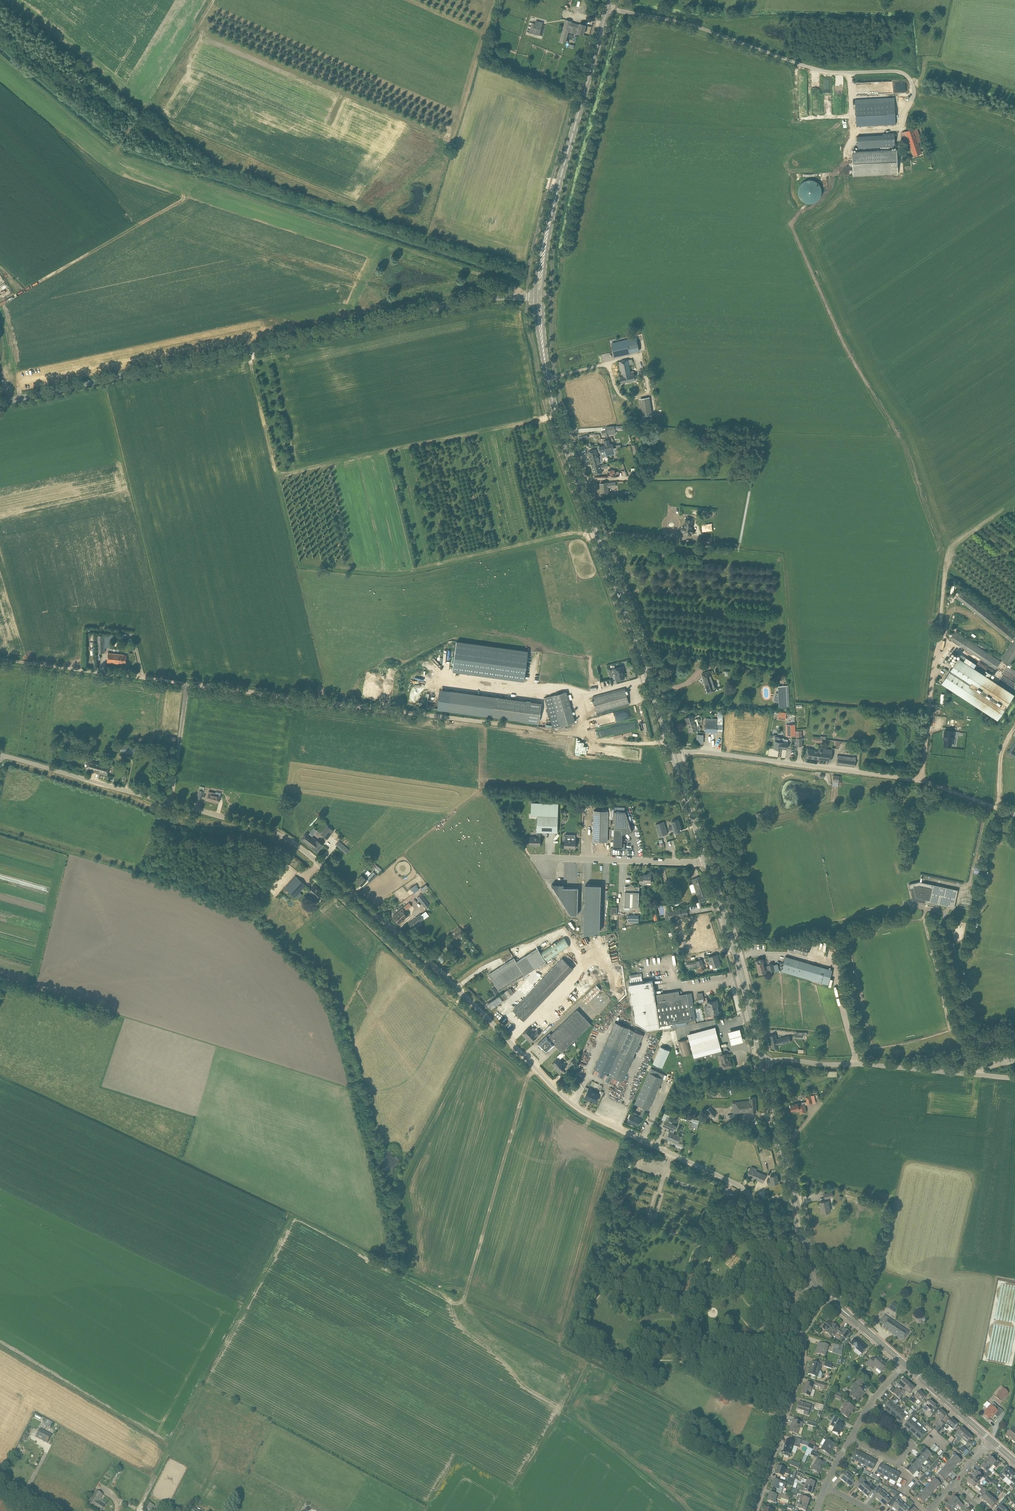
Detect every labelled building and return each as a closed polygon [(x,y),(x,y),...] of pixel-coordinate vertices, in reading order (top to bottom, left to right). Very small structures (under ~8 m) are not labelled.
[(572,21),(566,19),(560,41),(561,41),(561,42),(562,42),(566,43),(566,42),(565,42),(568,32),(577,34),(578,33),(583,34),(586,25),(580,23),(580,25),(571,22),(571,21),(572,21)] [(535,23),(532,23),(530,32),(540,35),(543,23),(536,20),(535,23)] [(856,126),(896,124),(894,98),(855,100),(856,126)] [(917,128),(903,132),(906,142),(909,141),(914,155),(921,153),(918,142),(921,141),(917,128)] [(895,147),(895,146),(895,134),(869,136),(857,136),(858,149),(869,148),(895,147)] [(852,151),(852,155),(853,176),(898,174),(897,149),(852,151)] [(816,182),(811,180),(809,181),(804,182),(802,184),(800,185),(799,188),(798,191),(798,196),(800,199),(802,201),(805,203),(810,204),(814,203),(818,201),(820,198),(822,194),(821,190),(819,185),(816,182)] [(613,346),(617,357),(631,352),(630,351),(640,347),(636,335),(625,339),(626,341),(613,346)] [(633,363),(633,361),(632,359),(629,360),(628,359),(618,362),(622,376),(620,377),(621,383),(636,380),(634,373),(632,374),(630,364),(633,363)] [(643,379),(637,380),(640,397),(647,396),(645,383),(644,384),(643,379)] [(644,423),(653,422),(649,398),(640,399),(644,423)] [(616,433),(615,430),(615,426),(611,427),(611,426),(607,427),(608,430),(605,430),(604,430),(605,431),(602,431),(602,434),(605,434),(606,436),(609,436),(609,434),(610,434),(610,432),(612,432),(612,433),(616,433)] [(599,445),(597,446),(599,452),(600,452),(600,451),(603,451),(603,452),(614,449),(613,444),(610,444),(609,439),(604,441),(605,445),(601,446),(599,446),(599,445)] [(631,446),(633,455),(640,454),(640,450),(638,450),(637,444),(631,446)] [(588,451),(590,458),(598,456),(596,449),(588,451)] [(598,456),(590,458),(592,465),(600,463),(603,462),(602,457),(604,457),(604,456),(604,455),(601,455),(598,456)] [(601,465),(600,463),(592,465),(594,475),(599,473),(602,472),(601,469),(608,467),(607,464),(601,465)] [(602,494),(607,493),(609,493),(608,490),(609,490),(608,487),(612,487),(613,490),(617,489),(616,482),(612,483),(607,484),(607,482),(600,483),(602,494)] [(693,521),(687,519),(685,527),(684,527),(682,528),(681,531),(683,532),(684,533),(683,535),(691,536),(693,525),(694,521),(693,521)] [(965,593),(961,590),(960,591),(961,591),(956,597),(1011,641),(1014,637),(1014,633),(965,593)] [(1001,661),(960,635),(956,632),(951,639),(996,669),(1001,661)] [(105,652),(105,647),(111,647),(111,643),(111,634),(96,635),(97,652),(105,652)] [(1002,660),(1010,665),(1014,656),(1014,638),(1002,660)] [(528,681),(532,650),(457,640),(453,671),(528,681)] [(126,663),(126,658),(126,655),(123,655),(123,654),(108,653),(107,662),(118,663),(119,662),(126,663)] [(440,666),(443,665),(438,655),(431,659),(432,661),(430,663),(434,672),(441,669),(440,666)] [(983,674),(974,668),(976,664),(966,657),(964,661),(959,658),(942,683),(997,719),(1014,694),(989,678),(991,674),(986,670),(983,674)] [(615,676),(616,680),(625,678),(623,671),(624,671),(623,666),(614,669),(615,669),(617,675),(615,676)] [(715,679),(713,675),(712,670),(702,674),(705,683),(706,683),(706,685),(708,692),(716,689),(713,680),(715,679)] [(788,707),(787,686),(778,686),(778,693),(775,693),(774,701),(779,702),(779,707),(788,707)] [(597,713),(629,704),(625,688),(593,697),(597,713)] [(551,696),(545,698),(552,723),(553,728),(575,722),(573,717),(571,708),(556,712),(551,696)] [(533,702),(525,701),(522,721),(538,723),(541,703),(533,702)] [(696,726),(694,720),(693,716),(686,718),(690,732),(701,729),(699,725),(696,726)] [(717,732),(717,731),(723,731),(723,717),(718,717),(718,718),(713,718),(713,719),(706,719),(705,732),(717,732)] [(794,724),(787,724),(787,736),(795,735),(794,724)] [(941,732),(940,741),(947,742),(948,736),(949,726),(941,725),(940,732),(941,732)] [(11,735),(8,734),(9,732),(2,730),(1,732),(0,732),(0,742),(4,743),(5,742),(9,744),(11,735)] [(779,737),(775,737),(774,740),(776,741),(775,748),(782,749),(782,748),(787,749),(788,742),(782,742),(782,738),(779,738),(779,737)] [(132,753),(135,753),(136,745),(133,745),(116,742),(115,751),(120,752),(132,753)] [(819,750),(809,749),(807,757),(831,760),(832,750),(819,748),(819,750)] [(855,767),(856,760),(856,757),(837,755),(837,756),(838,756),(838,758),(837,758),(838,758),(838,762),(837,762),(838,762),(837,764),(836,764),(836,765),(855,767)] [(110,765),(105,764),(88,760),(86,770),(90,771),(91,770),(93,771),(107,775),(110,765)] [(218,803),(220,798),(221,796),(215,794),(215,793),(209,791),(206,800),(218,803)] [(558,803),(531,803),(531,815),(537,816),(537,837),(530,837),(530,845),(535,845),(535,846),(541,846),(541,837),(540,837),(541,832),(558,832),(558,803)] [(593,841),(608,841),(609,811),(594,810),(593,841)] [(632,831),(626,811),(615,811),(613,847),(618,847),(617,849),(625,850),(625,843),(622,843),(623,834),(632,831)] [(678,819),(671,821),(673,826),(669,827),(670,831),(674,829),(675,833),(682,831),(678,819)] [(668,833),(666,829),(664,822),(656,824),(659,836),(668,833)] [(328,839),(334,830),(327,825),(321,834),(328,839)] [(323,845),(306,832),(301,839),(312,847),(317,852),(323,845)] [(576,840),(575,840),(575,834),(565,834),(565,835),(564,835),(564,841),(565,841),(565,847),(575,848),(576,840)] [(346,854),(349,850),(339,841),(336,844),(346,854)] [(368,876),(368,875),(370,873),(365,869),(363,871),(365,873),(362,876),(362,875),(357,881),(361,885),(367,879),(365,878),(368,876)] [(651,882),(651,874),(650,872),(648,874),(644,874),(644,875),(640,875),(640,883),(645,883),(647,882),(651,882)] [(306,885),(297,877),(295,875),(285,887),(286,889),(295,897),(296,896),(299,898),(303,894),(300,892),(306,885)] [(692,879),(694,884),(697,896),(698,895),(700,902),(708,899),(706,892),(706,893),(701,876),(692,879)] [(919,881),(909,884),(910,888),(914,887),(916,897),(926,899),(925,901),(954,908),(958,890),(942,886),(919,881)] [(639,907),(639,886),(634,886),(631,883),(630,885),(630,886),(625,886),(624,907),(639,907)] [(552,884),(571,914),(577,914),(578,888),(564,887),(564,884),(552,884)] [(586,884),(584,934),(600,931),(601,885),(586,884)] [(322,897),(319,894),(321,892),(318,889),(314,885),(311,888),(308,891),(316,898),(315,898),(315,899),(317,901),(318,901),(322,897)] [(422,894),(416,899),(421,905),(422,907),(424,906),(425,908),(430,905),(428,903),(430,902),(426,898),(425,899),(422,894)] [(399,925),(403,921),(402,921),(408,915),(405,911),(411,905),(409,902),(392,917),(399,925)] [(680,909),(668,911),(670,917),(681,915),(688,914),(687,909),(680,910),(680,909)] [(420,914),(408,923),(414,930),(417,927),(415,925),(424,919),(420,914)] [(564,937),(541,952),(547,961),(569,946),(564,937)] [(810,947),(796,943),(790,941),(787,950),(807,955),(810,947)] [(511,972),(517,980),(546,961),(538,948),(517,961),(517,962),(520,966),(511,972)] [(442,961),(446,956),(439,950),(437,952),(434,955),(442,961)] [(457,951),(453,954),(455,956),(457,959),(461,956),(457,951)] [(714,967),(719,965),(716,959),(718,958),(717,954),(709,957),(710,961),(708,961),(709,964),(712,963),(714,967)] [(786,958),(785,958),(781,971),(829,984),(832,971),(827,969),(827,968),(807,963),(807,962),(791,958),(791,959),(786,957),(786,958)] [(517,962),(517,961),(514,958),(493,971),(489,974),(499,991),(517,980),(511,972),(520,966),(517,962)] [(573,968),(562,958),(513,1010),(524,1020),(573,968)] [(767,965),(768,966),(764,967),(763,962),(763,958),(756,960),(757,964),(758,969),(759,973),(764,971),(769,970),(769,972),(775,970),(773,963),(767,965)] [(699,970),(705,969),(702,959),(696,961),(686,964),(687,969),(698,966),(699,970)] [(631,984),(629,984),(635,1022),(648,1030),(660,1028),(660,1029),(665,1028),(671,1027),(676,1026),(687,1025),(687,1022),(692,1021),(691,1020),(696,1020),(692,998),(692,994),(692,993),(687,993),(679,995),(679,990),(655,994),(655,993),(653,980),(643,982),(631,984)] [(596,985),(582,999),(587,1004),(601,990),(596,985)] [(702,992),(696,993),(698,1002),(704,1001),(707,1001),(706,997),(703,997),(702,992)] [(499,996),(487,1005),(489,1007),(493,1004),(495,1007),(503,1002),(499,996)] [(711,1014),(714,1013),(719,1012),(717,1004),(718,1004),(717,1000),(708,1002),(708,1004),(704,1005),(707,1017),(711,1016),(711,1014)] [(586,1015),(585,1017),(577,1009),(551,1034),(550,1033),(538,1044),(546,1053),(555,1045),(562,1052),(591,1024),(590,1023),(592,1021),(586,1015)] [(623,1081),(634,1056),(644,1034),(615,1021),(605,1043),(594,1068),(595,1068),(592,1073),(606,1079),(605,1081),(605,1082),(606,1083),(607,1083),(608,1083),(609,1082),(609,1081),(620,1086),(622,1081),(623,1081)] [(591,1026),(586,1030),(587,1031),(582,1035),(585,1037),(583,1039),(584,1040),(581,1043),(585,1046),(591,1033),(590,1032),(593,1029),(591,1026)] [(531,1042),(534,1039),(537,1036),(541,1033),(538,1030),(534,1033),(529,1027),(523,1033),(528,1039),(531,1042)] [(723,1054),(722,1052),(719,1042),(720,1041),(719,1038),(718,1038),(715,1027),(688,1035),(689,1039),(690,1041),(695,1061),(720,1055),(723,1054)] [(740,1027),(728,1031),(731,1044),(743,1040),(740,1027)] [(775,1034),(770,1036),(773,1048),(779,1047),(778,1045),(791,1041),(789,1035),(780,1038),(777,1039),(775,1034)] [(688,1041),(690,1041),(689,1039),(679,1041),(683,1056),(691,1054),(688,1041)] [(653,1063),(663,1067),(670,1050),(660,1046),(653,1063)] [(724,1068),(727,1067),(732,1066),(730,1060),(729,1060),(727,1053),(723,1054),(720,1055),(724,1068)] [(560,1072),(563,1069),(566,1066),(558,1058),(552,1063),(557,1069),(560,1072)] [(573,1066),(574,1067),(577,1063),(574,1059),(570,1063),(571,1063),(569,1065),(570,1066),(568,1067),(570,1069),(573,1066)] [(659,1087),(663,1078),(664,1074),(651,1068),(635,1103),(644,1107),(640,1114),(643,1115),(646,1108),(649,1109),(655,1095),(657,1096),(661,1088),(659,1087)] [(600,1090),(599,1094),(592,1091),(593,1090),(589,1088),(585,1098),(588,1100),(589,1099),(596,1102),(600,1094),(602,1095),(604,1092),(600,1090)] [(813,1104),(813,1103),(816,1103),(814,1095),(811,1095),(806,1097),(806,1101),(800,1102),(790,1104),(792,1111),(796,1110),(796,1111),(799,1110),(800,1113),(807,1112),(805,1105),(807,1104),(808,1105),(813,1104)] [(751,1112),(756,1111),(756,1098),(750,1098),(750,1101),(735,1102),(731,1102),(733,1113),(751,1111),(751,1112)] [(710,1106),(706,1110),(712,1117),(717,1114),(710,1106)] [(643,1115),(640,1114),(633,1111),(632,1113),(631,1113),(628,1120),(639,1125),(642,1118),(643,1115)] [(696,1127),(698,1119),(681,1115),(680,1117),(692,1120),(690,1126),(696,1127)] [(665,1121),(663,1125),(671,1129),(670,1132),(670,1131),(667,1138),(678,1143),(680,1138),(681,1136),(673,1133),(674,1130),(675,1130),(677,1126),(672,1124),(669,1123),(671,1118),(667,1116),(665,1120),(665,1121)] [(763,1183),(765,1178),(767,1175),(750,1168),(747,1175),(763,1183)] [(771,1179),(767,1180),(768,1184),(772,1183),(772,1184),(779,1182),(777,1174),(770,1176),(771,1179)] [(822,1213),(827,1212),(830,1211),(828,1198),(833,1197),(832,1192),(824,1193),(825,1198),(826,1201),(820,1202),(821,1206),(823,1212),(822,1212),(822,1213)] [(734,1254),(727,1263),(731,1267),(739,1258),(734,1254)] [(894,1313),(900,1306),(893,1301),(887,1308),(894,1313)] [(903,1341),(906,1337),(909,1331),(885,1315),(880,1322),(884,1325),(883,1327),(886,1329),(889,1330),(888,1331),(903,1341)] [(829,1321),(823,1328),(826,1331),(825,1331),(832,1338),(837,1332),(842,1337),(839,1340),(843,1343),(851,1334),(842,1326),(840,1330),(833,1323),(832,1324),(829,1321)] [(859,1351),(861,1349),(865,1345),(859,1340),(857,1337),(851,1344),(859,1351)] [(833,1352),(834,1348),(838,1349),(839,1345),(832,1343),(831,1347),(821,1344),(820,1347),(818,1346),(816,1353),(825,1356),(827,1351),(833,1352)] [(874,1366),(878,1369),(882,1372),(888,1365),(879,1357),(875,1361),(872,1358),(867,1363),(872,1368),(874,1366)] [(821,1365),(817,1363),(812,1362),(808,1374),(818,1378),(820,1377),(821,1377),(821,1376),(822,1375),(822,1374),(822,1373),(821,1372),(821,1371),(819,1371),(821,1365)] [(862,1385),(864,1382),(860,1378),(853,1386),(855,1388),(849,1395),(856,1401),(857,1401),(856,1400),(860,1395),(861,1396),(864,1392),(860,1389),(863,1386),(862,1385)] [(898,1389),(894,1394),(898,1398),(901,1394),(910,1384),(904,1379),(899,1385),(901,1387),(899,1390),(898,1389)] [(815,1385),(812,1384),(807,1383),(805,1390),(803,1390),(802,1394),(804,1395),(805,1395),(810,1396),(812,1389),(813,1389),(815,1385)] [(910,1384),(901,1394),(904,1396),(907,1392),(909,1394),(915,1388),(910,1384)] [(1001,1401),(1009,1392),(1010,1390),(1005,1386),(996,1396),(1001,1401)] [(918,1400),(921,1403),(926,1397),(920,1392),(915,1397),(913,1395),(909,1399),(914,1404),(918,1400)] [(731,1396),(726,1394),(722,1402),(727,1405),(731,1396)] [(894,1400),(892,1399),(890,1401),(890,1402),(885,1409),(885,1408),(888,1411),(889,1413),(895,1406),(891,1403),(894,1400)] [(927,1401),(923,1406),(925,1408),(926,1407),(929,1409),(925,1414),(930,1418),(934,1413),(932,1412),(936,1406),(930,1401),(929,1402),(927,1401)] [(811,1405),(805,1403),(800,1402),(797,1409),(805,1412),(804,1414),(808,1416),(811,1405)] [(825,1405),(823,1405),(816,1402),(814,1407),(821,1409),(820,1411),(823,1411),(825,1405)] [(854,1407),(850,1405),(845,1402),(843,1406),(844,1407),(841,1414),(848,1418),(852,1411),(854,1407)] [(899,1405),(898,1404),(897,1403),(895,1406),(889,1413),(890,1413),(893,1415),(893,1416),(895,1417),(900,1410),(897,1407),(899,1405)] [(907,1407),(906,1406),(905,1405),(902,1408),(900,1410),(895,1417),(895,1418),(896,1418),(898,1420),(901,1423),(904,1419),(907,1416),(902,1412),(904,1409),(907,1407)] [(988,1410),(986,1413),(987,1414),(984,1416),(989,1420),(991,1417),(992,1418),(998,1411),(992,1406),(991,1406),(991,1405),(987,1409),(988,1410)] [(908,1412),(913,1416),(918,1410),(914,1407),(912,1410),(911,1409),(908,1412)] [(937,1432),(945,1423),(942,1421),(947,1415),(941,1410),(936,1416),(939,1419),(936,1423),(938,1425),(934,1429),(937,1432)] [(842,1420),(838,1418),(835,1416),(833,1420),(830,1426),(834,1428),(832,1432),(839,1435),(844,1426),(840,1423),(842,1420)] [(909,1430),(915,1423),(911,1420),(914,1418),(912,1416),(909,1419),(910,1420),(904,1426),(905,1426),(907,1428),(909,1430)] [(953,1430),(954,1428),(958,1425),(951,1419),(947,1425),(945,1423),(937,1432),(939,1433),(943,1429),(943,1430),(945,1428),(947,1430),(950,1427),(953,1430)] [(803,1423),(798,1421),(793,1420),(792,1424),(790,1432),(789,1432),(792,1433),(793,1433),(798,1435),(801,1427),(802,1428),(803,1423)] [(919,1422),(918,1421),(917,1420),(915,1423),(909,1430),(910,1431),(910,1430),(913,1433),(912,1433),(914,1434),(920,1428),(917,1425),(919,1422)] [(922,1429),(924,1427),(926,1424),(924,1423),(922,1425),(920,1428),(914,1434),(915,1435),(918,1437),(918,1438),(920,1440),(926,1433),(922,1429)] [(1014,1442),(1014,1429),(1013,1427),(1006,1435),(1010,1439),(1010,1438),(1014,1442)] [(48,1443),(50,1438),(52,1435),(40,1429),(36,1437),(48,1443)] [(962,1439),(967,1433),(962,1429),(957,1435),(959,1437),(957,1440),(959,1442),(962,1439)] [(967,1444),(966,1445),(968,1447),(972,1443),(970,1441),(973,1438),(967,1433),(962,1439),(967,1444)] [(800,1444),(792,1441),(787,1440),(783,1452),(785,1452),(784,1456),(789,1457),(790,1454),(791,1454),(794,1446),(799,1448),(800,1444)] [(833,1444),(829,1441),(827,1440),(821,1450),(829,1454),(832,1449),(831,1449),(833,1444)] [(969,1452),(967,1449),(963,1446),(960,1450),(963,1453),(966,1456),(969,1452)] [(931,1454),(929,1451),(925,1448),(925,1449),(923,1451),(922,1451),(921,1453),(928,1458),(931,1455),(933,1457),(935,1456),(932,1453),(931,1454)] [(859,1462),(863,1454),(861,1453),(861,1454),(858,1452),(858,1451),(854,1459),(853,1459),(851,1462),(854,1463),(855,1460),(859,1462)] [(962,1459),(958,1456),(954,1452),(952,1455),(954,1456),(951,1460),(957,1466),(961,1461),(962,1459)] [(930,1461),(928,1458),(921,1453),(920,1454),(918,1456),(916,1458),(923,1464),(926,1460),(929,1463),(930,1461)] [(865,1455),(864,1455),(863,1454),(859,1462),(858,1465),(860,1466),(861,1463),(865,1465),(869,1457),(868,1457),(867,1457),(864,1455),(865,1455)] [(871,1458),(869,1457),(865,1465),(864,1468),(866,1470),(868,1467),(873,1469),(877,1462),(874,1460),(871,1459),(871,1458)] [(990,1457),(986,1462),(988,1464),(988,1465),(989,1465),(988,1466),(991,1468),(993,1465),(996,1468),(1001,1463),(996,1458),(993,1460),(990,1457)] [(819,1473),(825,1461),(819,1458),(818,1460),(817,1460),(811,1470),(819,1473)] [(926,1466),(923,1464),(916,1458),(915,1459),(916,1459),(913,1462),(913,1461),(912,1463),(918,1469),(921,1466),(924,1468),(926,1466)] [(953,1471),(957,1466),(951,1460),(946,1465),(953,1471)] [(986,1462),(981,1468),(984,1471),(982,1473),(987,1478),(989,1475),(992,1473),(989,1470),(991,1468),(988,1466),(989,1465),(988,1465),(988,1464),(986,1462)] [(921,1471),(918,1469),(912,1463),(911,1464),(909,1467),(906,1469),(913,1475),(915,1477),(919,1473),(921,1471)] [(882,1474),(886,1466),(885,1466),(884,1466),(881,1464),(882,1464),(881,1464),(877,1471),(876,1471),(874,1474),(877,1475),(879,1472),(882,1474)] [(948,1476),(953,1471),(946,1465),(942,1470),(948,1476)] [(888,1467),(886,1466),(882,1474),(883,1475),(881,1478),(883,1479),(885,1476),(888,1478),(892,1470),(891,1469),(888,1468),(888,1467)] [(785,1469),(783,1468),(779,1467),(776,1474),(783,1476),(784,1473),(789,1475),(790,1471),(785,1469)] [(849,1472),(846,1469),(840,1477),(842,1479),(846,1484),(854,1476),(849,1472)] [(1009,1480),(1014,1474),(1009,1469),(1006,1472),(1004,1470),(999,1476),(1003,1480),(1006,1477),(1009,1480)] [(894,1471),(892,1470),(888,1478),(889,1478),(887,1481),(889,1482),(891,1479),(896,1482),(900,1474),(897,1472),(897,1473),(894,1471)] [(944,1480),(948,1476),(942,1470),(938,1475),(944,1480)] [(982,1473),(980,1475),(977,1472),(972,1477),(978,1483),(983,1478),(985,1480),(985,1481),(990,1486),(993,1483),(987,1478),(982,1473)] [(861,1477),(858,1480),(854,1476),(846,1484),(851,1488),(854,1485),(856,1487),(864,1479),(861,1477)] [(986,1490),(978,1483),(972,1477),(967,1483),(974,1488),(976,1486),(982,1490),(979,1493),(982,1495),(986,1490)] [(815,1483),(807,1480),(804,1479),(803,1482),(802,1485),(814,1489),(815,1483)] [(863,1493),(869,1487),(864,1483),(866,1481),(864,1479),(856,1487),(863,1493)] [(937,1481),(935,1479),(930,1484),(936,1489),(941,1484),(937,1481)] [(781,1482),(779,1482),(774,1480),(772,1488),(777,1489),(779,1490),(778,1493),(783,1494),(785,1488),(786,1484),(781,1482)] [(878,1486),(876,1489),(872,1484),(869,1488),(869,1487),(863,1493),(868,1498),(874,1491),(876,1493),(880,1488),(878,1486)] [(932,1494),(936,1489),(930,1484),(926,1489),(932,1494)] [(812,1495),(814,1489),(802,1485),(800,1491),(812,1495)] [(888,1494),(883,1490),(880,1488),(876,1493),(879,1495),(876,1498),(880,1503),(888,1494)] [(928,1499),(932,1494),(926,1489),(922,1493),(928,1499)] [(99,1501),(103,1494),(97,1490),(88,1503),(100,1510),(102,1510),(104,1507),(105,1505),(99,1501)] [(896,1495),(892,1500),(894,1502),(898,1497),(899,1495),(901,1494),(898,1492),(896,1495)] [(790,1497),(783,1494),(778,1493),(777,1496),(770,1493),(768,1501),(775,1504),(776,1499),(788,1503),(789,1500),(790,1497)] [(924,1504),(928,1499),(922,1493),(919,1496),(917,1494),(914,1497),(917,1500),(918,1499),(924,1504)] [(987,1504),(992,1498),(987,1493),(982,1499),(987,1504)] [(888,1504),(891,1501),(888,1498),(889,1496),(888,1494),(880,1503),(885,1507),(888,1504)] [(900,1499),(902,1497),(899,1495),(898,1497),(894,1502),(890,1506),(891,1506),(897,1510),(898,1510),(905,1504),(902,1502),(901,1504),(898,1502),(900,1499)] [(810,1500),(802,1497),(800,1496),(799,1499),(797,1499),(796,1502),(808,1506),(810,1500)] [(963,1505),(960,1502),(954,1497),(949,1503),(956,1508),(958,1505),(961,1508),(963,1505)] [(992,1508),(995,1504),(997,1502),(992,1498),(987,1504),(992,1508)] [(146,1508),(151,1510),(155,1506),(155,1505),(155,1506),(150,1502),(151,1502),(150,1502),(146,1508)] [(808,1506),(796,1502),(796,1504),(797,1505),(796,1508),(805,1510),(806,1510),(808,1506)] [(956,1508),(949,1503),(945,1508),(949,1510),(954,1510),(953,1510),(956,1508)]
